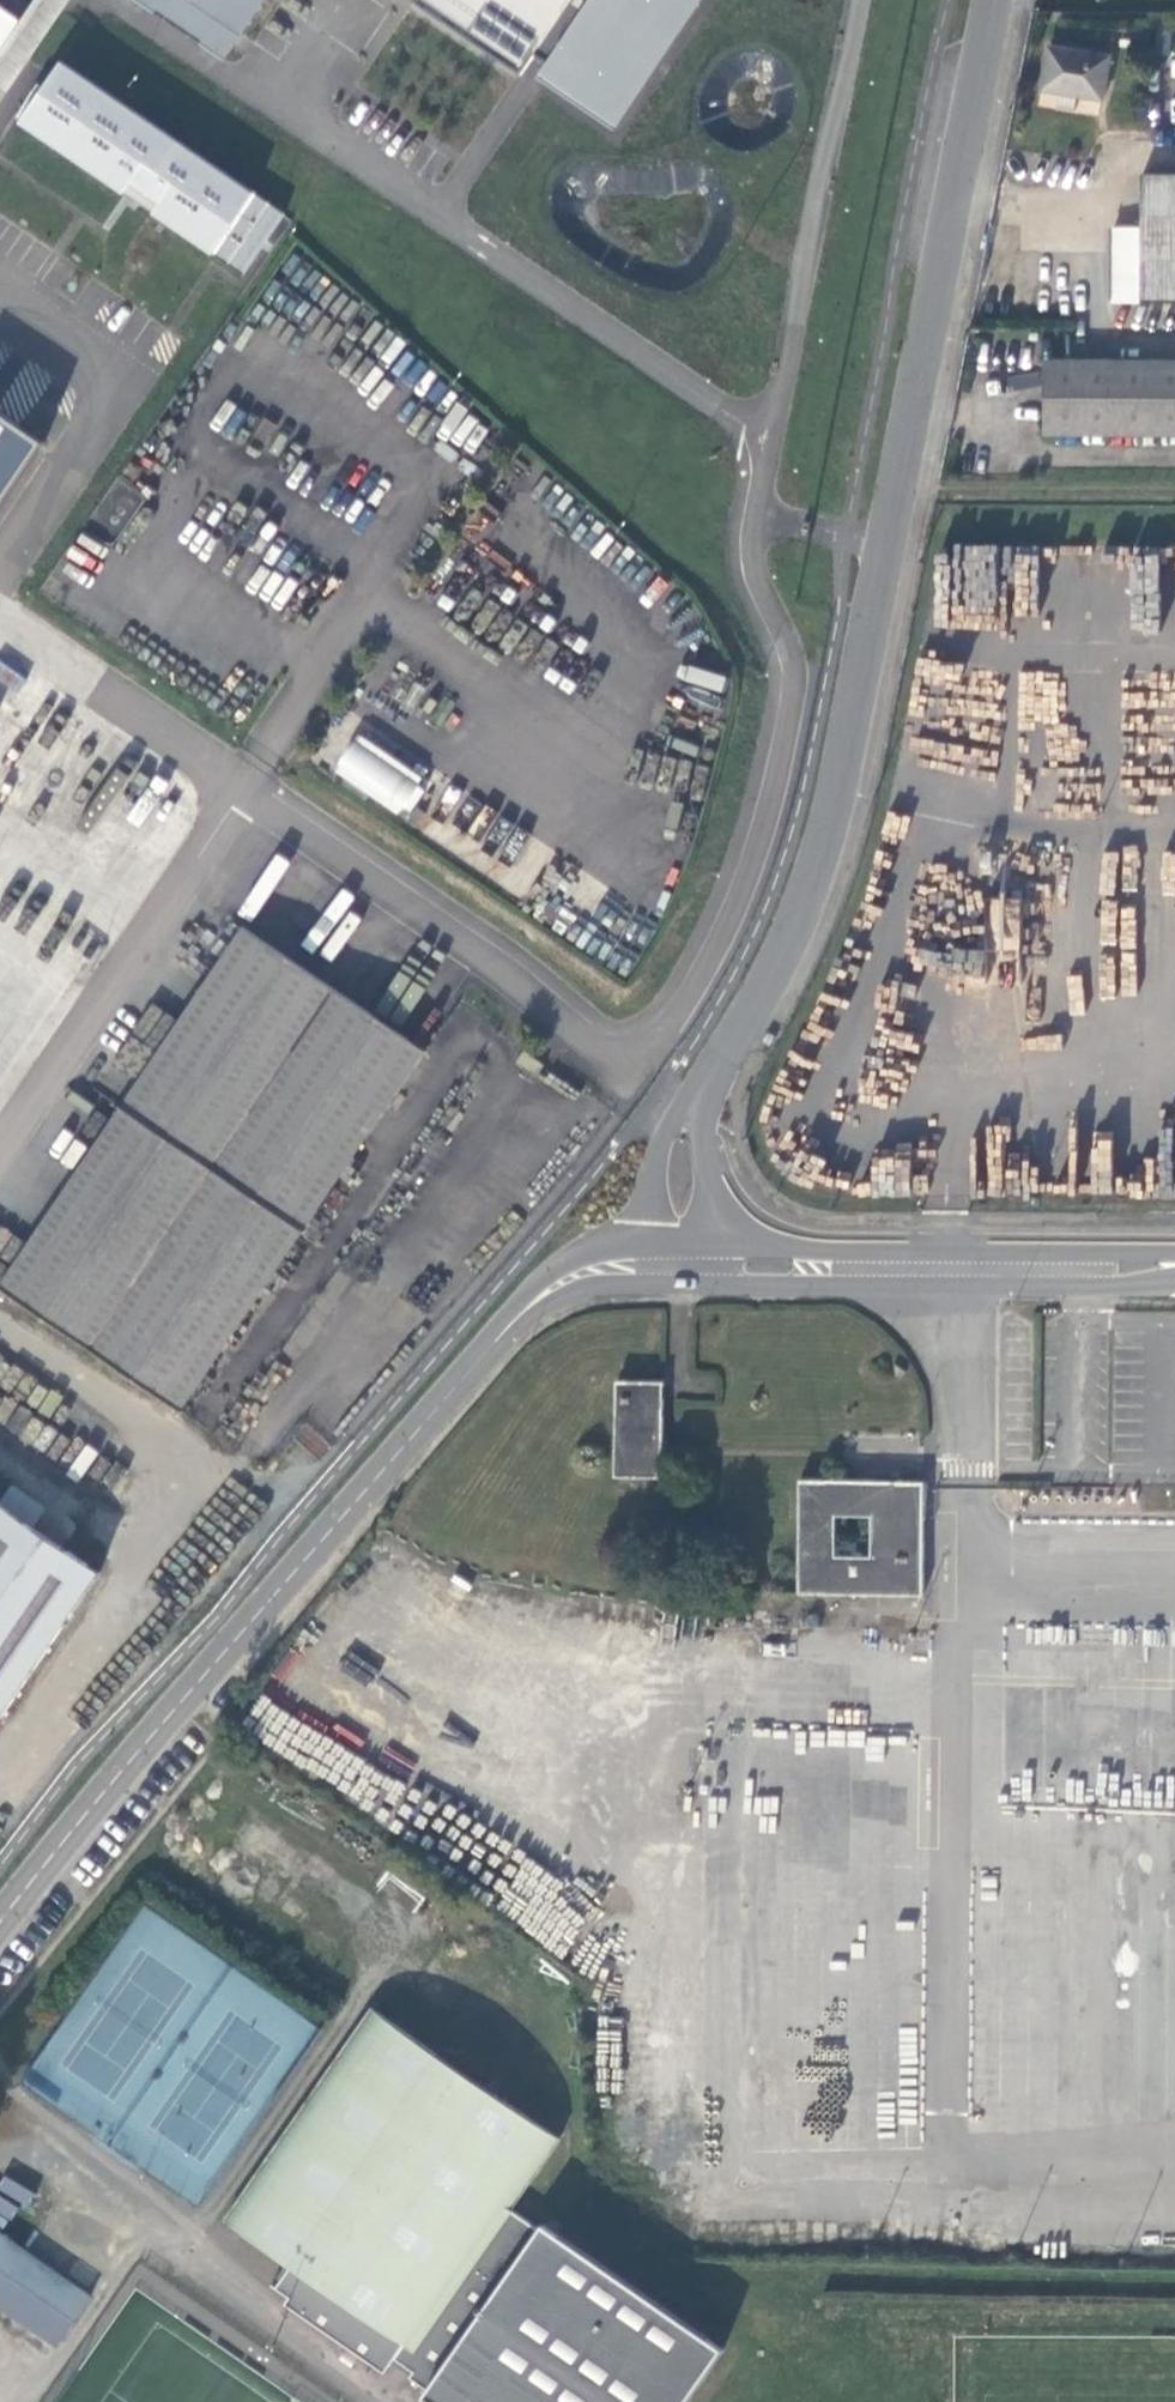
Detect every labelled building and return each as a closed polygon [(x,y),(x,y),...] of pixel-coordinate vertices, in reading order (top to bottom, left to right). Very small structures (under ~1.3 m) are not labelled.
[(244,35),(267,0),(193,0),(244,35)] [(678,0),(415,0),(414,1),(521,74),(536,53),(551,64),(545,73),(619,123),(675,41),(658,29),(678,0)] [(14,25),(0,16),(0,45),(14,25)] [(1060,92),(1078,95),(1103,100),(1111,57),(1049,46),(1042,90),(1060,92)] [(286,216),(67,65),(25,126),(123,194),(128,187),(159,208),(154,216),(244,277),(286,216)] [(1076,110),(1078,95),(1060,92),(1057,107),(1076,110)] [(1143,173),(1143,227),(1113,228),(1112,302),(1174,303),(1174,174),(1143,173)] [(1048,362),(1047,433),(1174,434),(1174,362),(1048,362)] [(40,445),(0,418),(0,503),(40,445)] [(332,771),(402,817),(426,781),(355,735),(332,771)] [(5,1283),(176,1403),(414,1056),(248,939),(5,1283)] [(662,1477),(664,1381),(616,1380),(615,1477),(662,1477)] [(924,1594),(924,1480),(800,1480),(799,1594),(924,1594)] [(98,1575),(0,1509),(0,1721),(98,1575)] [(349,1655),(340,1668),(365,1685),(374,1672),(349,1655)] [(724,2347),(545,2224),(541,2230),(512,2209),(561,2139),(372,2009),(227,2219),(288,2261),(287,2262),(292,2265),(277,2288),(290,2297),(286,2303),(385,2372),(395,2358),(415,2371),(411,2377),(429,2390),(424,2397),(432,2401),(686,2401),(724,2347)] [(2,2231),(29,2193),(0,2173),(0,2230),(2,2231)] [(9,2238),(0,2232),(0,2252),(9,2238)] [(57,2345),(91,2295),(9,2238),(0,2252),(0,2305),(57,2345)]
